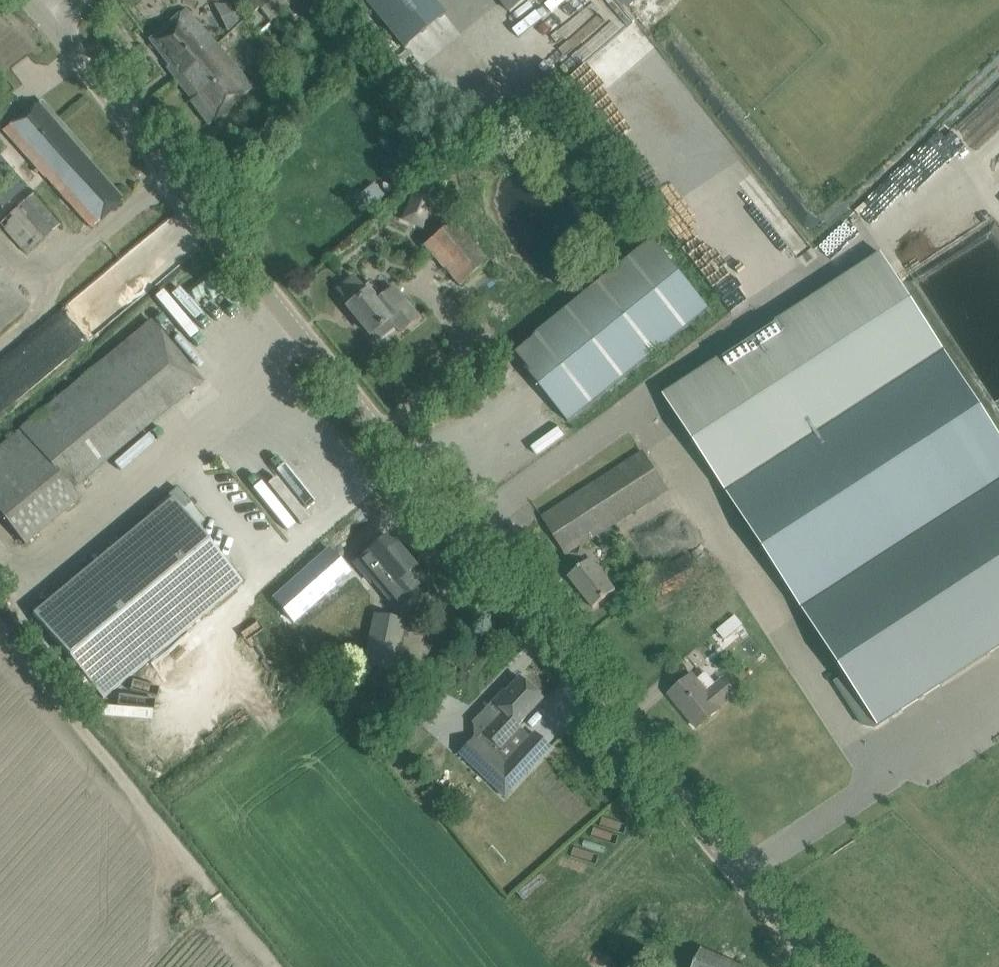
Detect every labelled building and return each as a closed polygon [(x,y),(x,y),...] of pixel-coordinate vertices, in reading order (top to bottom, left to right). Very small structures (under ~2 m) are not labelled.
[(242,6),(250,16),(259,8),(271,22),(283,12),(292,4),(297,0),(248,0),(242,6)] [(444,15),(432,0),(363,0),(401,48),(444,15)] [(510,13),(527,0),(500,0),(510,13)] [(237,66),(218,46),(198,24),(185,9),(149,40),(169,66),(167,68),(176,80),(192,101),(190,102),(209,126),(224,114),(254,88),(235,67),(237,66)] [(635,30),(576,77),(579,84),(597,106),(601,116),(633,156),(643,181),(650,189),(660,214),(665,220),(674,216),(687,206),(679,187),(675,181),(692,168),(666,106),(655,92),(671,80),(668,72),(635,30)] [(90,157),(41,102),(26,114),(4,130),(91,228),(123,199),(88,159),(90,157)] [(8,169),(0,176),(0,187),(4,192),(17,181),(8,169)] [(368,209),(384,195),(373,183),(358,196),(368,209)] [(432,188),(426,186),(416,190),(414,195),(417,205),(424,208),(434,204),(436,198),(432,188)] [(34,193),(17,209),(44,239),(61,224),(34,193)] [(17,209),(0,223),(0,224),(26,254),(44,239),(17,209)] [(471,239),(455,219),(424,245),(460,285),(498,254),(480,232),(471,239)] [(178,223),(91,285),(112,315),(200,253),(178,223)] [(923,276),(932,293),(995,256),(998,263),(998,249),(992,236),(923,276)] [(654,240),(513,354),(569,423),(710,309),(654,240)] [(879,726),(998,648),(998,434),(882,254),(664,396),(879,726)] [(379,342),(397,328),(400,332),(415,320),(420,316),(407,301),(404,303),(398,296),(388,304),(382,297),(369,282),(362,287),(360,285),(357,282),(353,281),(349,281),(346,282),(344,284),(342,287),(341,291),(341,295),(343,299),(346,302),(347,301),(349,305),(347,307),(370,335),(372,334),(379,342)] [(219,310),(203,285),(154,317),(176,350),(186,342),(181,334),(219,310)] [(0,446),(0,515),(25,545),(80,500),(72,491),(202,383),(150,321),(0,446)] [(657,471),(645,452),(543,517),(567,555),(570,553),(582,567),(569,577),(594,609),(616,591),(610,583),(596,566),(582,548),(620,523),(657,498),(669,491),(657,471)] [(308,508),(325,495),(293,456),(277,469),(308,508)] [(154,505),(158,510),(33,614),(103,699),(244,583),(197,527),(205,521),(178,487),(154,505)] [(388,536),(356,563),(372,583),(375,581),(395,605),(416,587),(406,574),(414,567),(388,536)] [(329,549),(272,598),(295,622),(350,572),(329,549)] [(700,576),(690,557),(642,581),(652,600),(700,576)] [(392,672),(394,672),(405,620),(374,614),(364,667),(366,667),(362,687),(388,692),(392,672)] [(717,632),(726,642),(735,635),(727,624),(717,632)] [(698,728),(713,716),(720,710),(718,707),(734,694),(723,680),(707,693),(693,676),(670,695),(671,695),(685,711),(684,712),(698,728)] [(491,702),(472,724),(482,733),(476,740),(489,752),(474,768),(504,797),(550,748),(534,733),(530,737),(517,726),(542,699),(519,677),(512,684),(504,692),(503,690),(491,702)] [(357,683),(351,682),(351,680),(339,678),(337,690),(356,693),(357,683)] [(443,699),(432,694),(427,703),(439,708),(443,699)] [(702,949),(694,966),(742,966),(702,949)]
